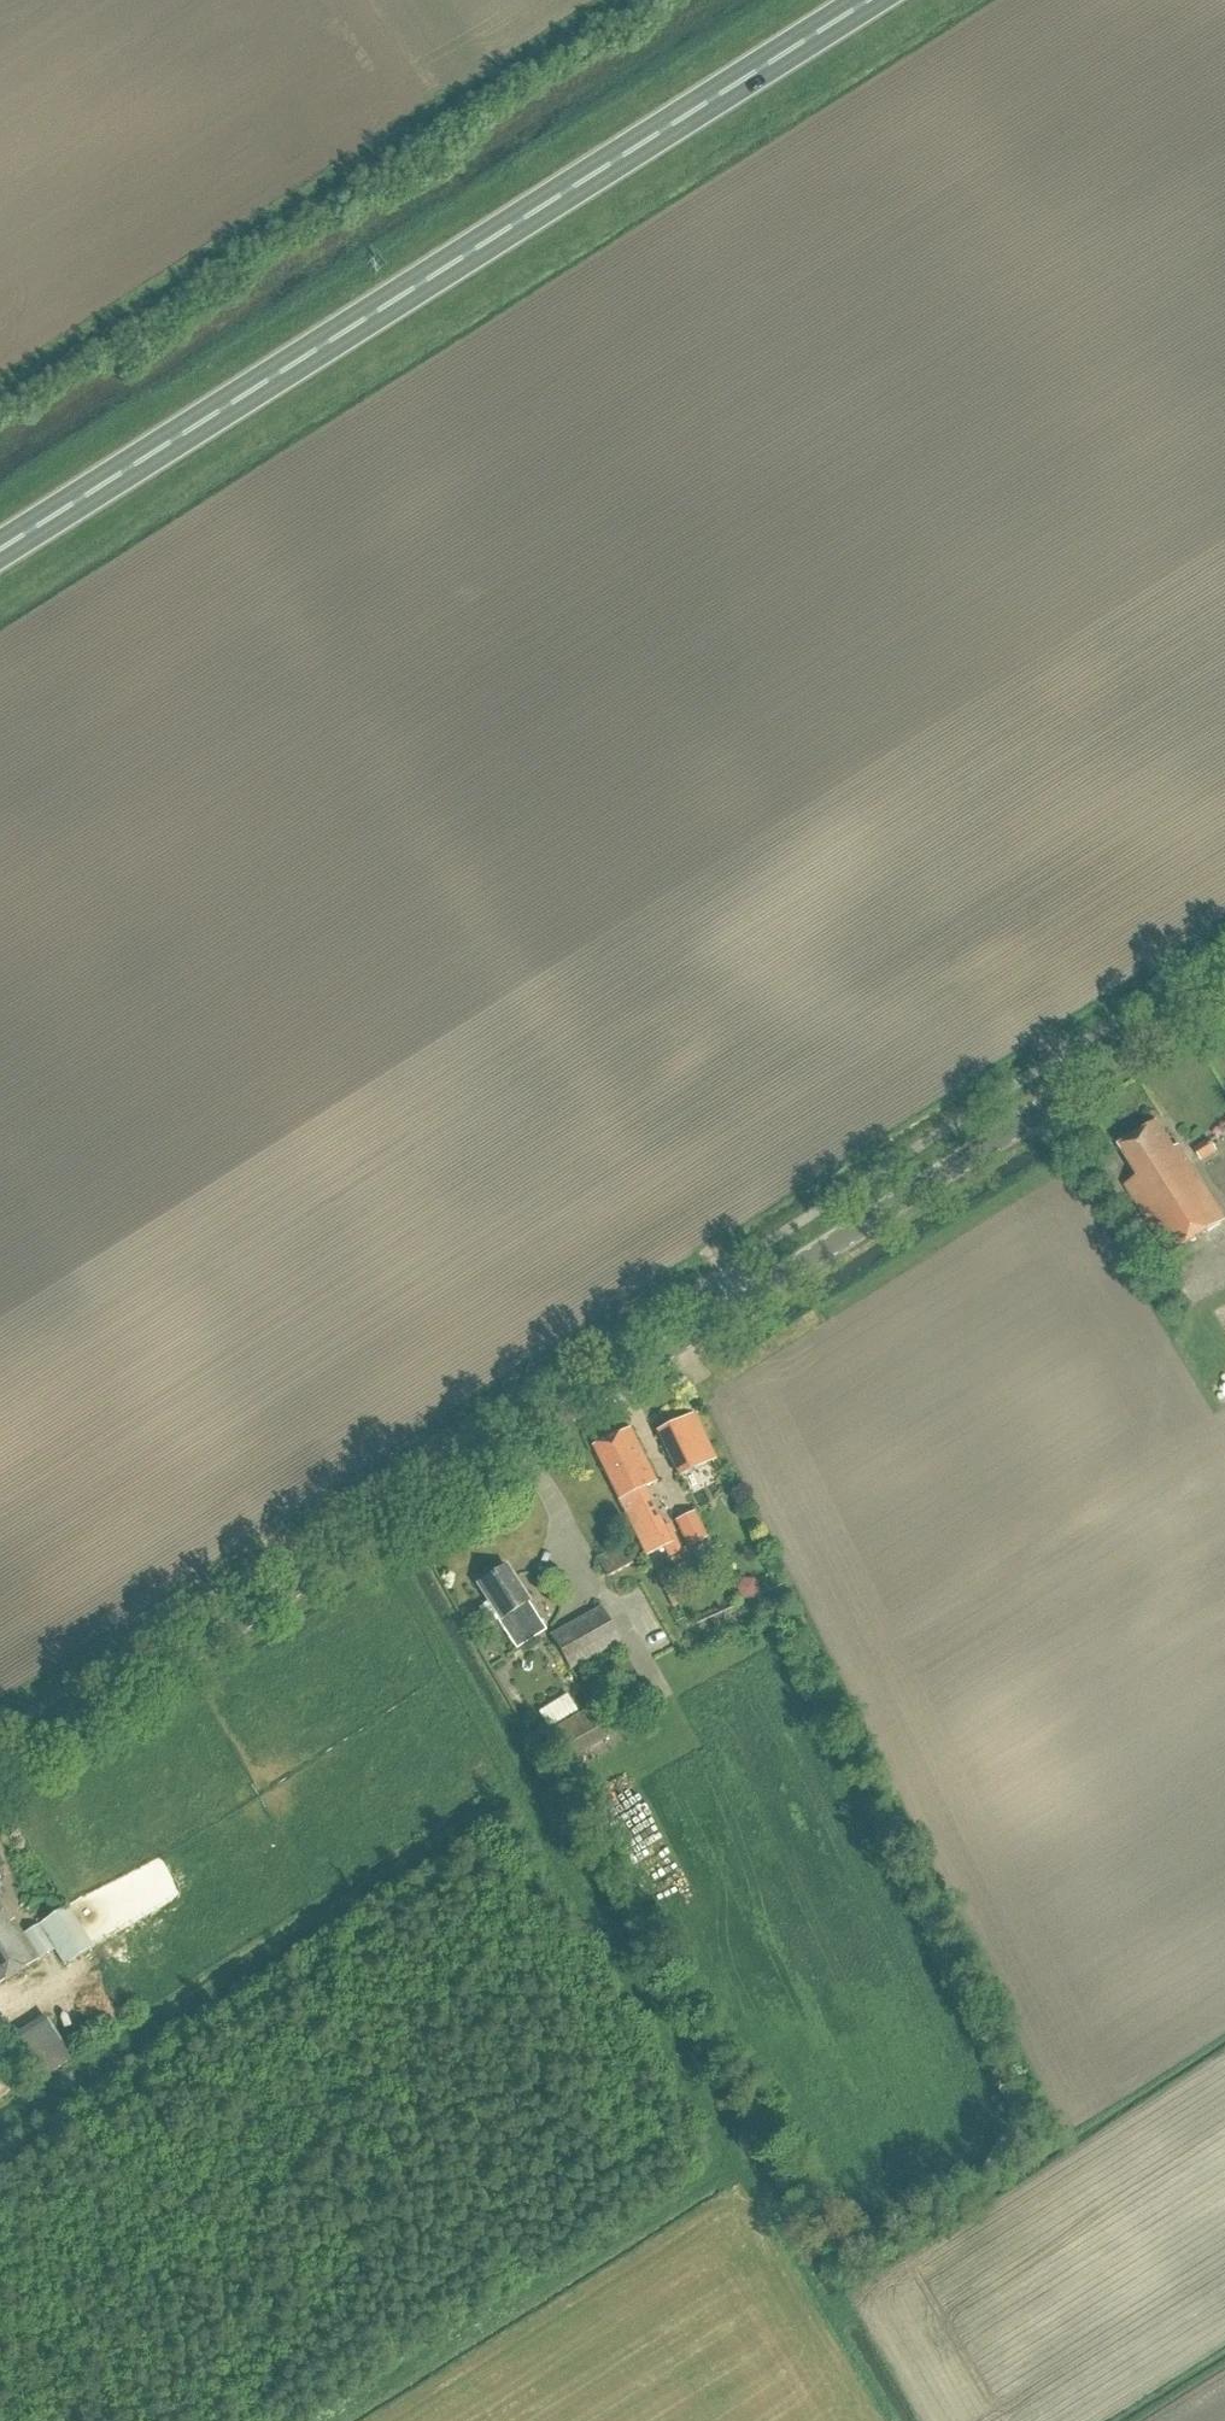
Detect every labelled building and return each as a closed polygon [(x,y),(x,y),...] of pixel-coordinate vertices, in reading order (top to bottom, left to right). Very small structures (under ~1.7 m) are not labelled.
[(1157,1123),(1118,1148),(1137,1178),(1123,1185),(1169,1257),(1224,1221),(1224,1219),(1178,1145),(1173,1148),(1157,1123)] [(1201,1162),(1214,1152),(1207,1141),(1193,1149),(1201,1162)] [(678,1476),(715,1458),(695,1414),(656,1432),(678,1476)] [(670,1544),(644,1488),(656,1482),(630,1428),(592,1446),(617,1501),(644,1557),(670,1544)] [(689,1548),(708,1539),(695,1513),(676,1522),(689,1548)] [(607,1578),(632,1564),(622,1545),(598,1557),(607,1578)] [(527,1604),(505,1569),(478,1586),(489,1603),(479,1609),(478,1614),(487,1628),(496,1622),(516,1652),(546,1632),(528,1604),(527,1604)] [(569,1670),(620,1642),(601,1608),(550,1637),(569,1670)] [(541,1729),(570,1710),(559,1693),(530,1711),(541,1729)] [(585,1767),(598,1759),(614,1750),(606,1737),(621,1728),(605,1701),(590,1709),(545,1734),(563,1766),(566,1764),(572,1774),(585,1767)] [(0,1899),(0,1984),(40,1960),(15,1920),(13,1921),(0,1899)] [(66,1965),(92,1949),(67,1908),(41,1924),(66,1965)] [(31,2076),(72,2060),(58,2023),(16,2039),(31,2076)]
